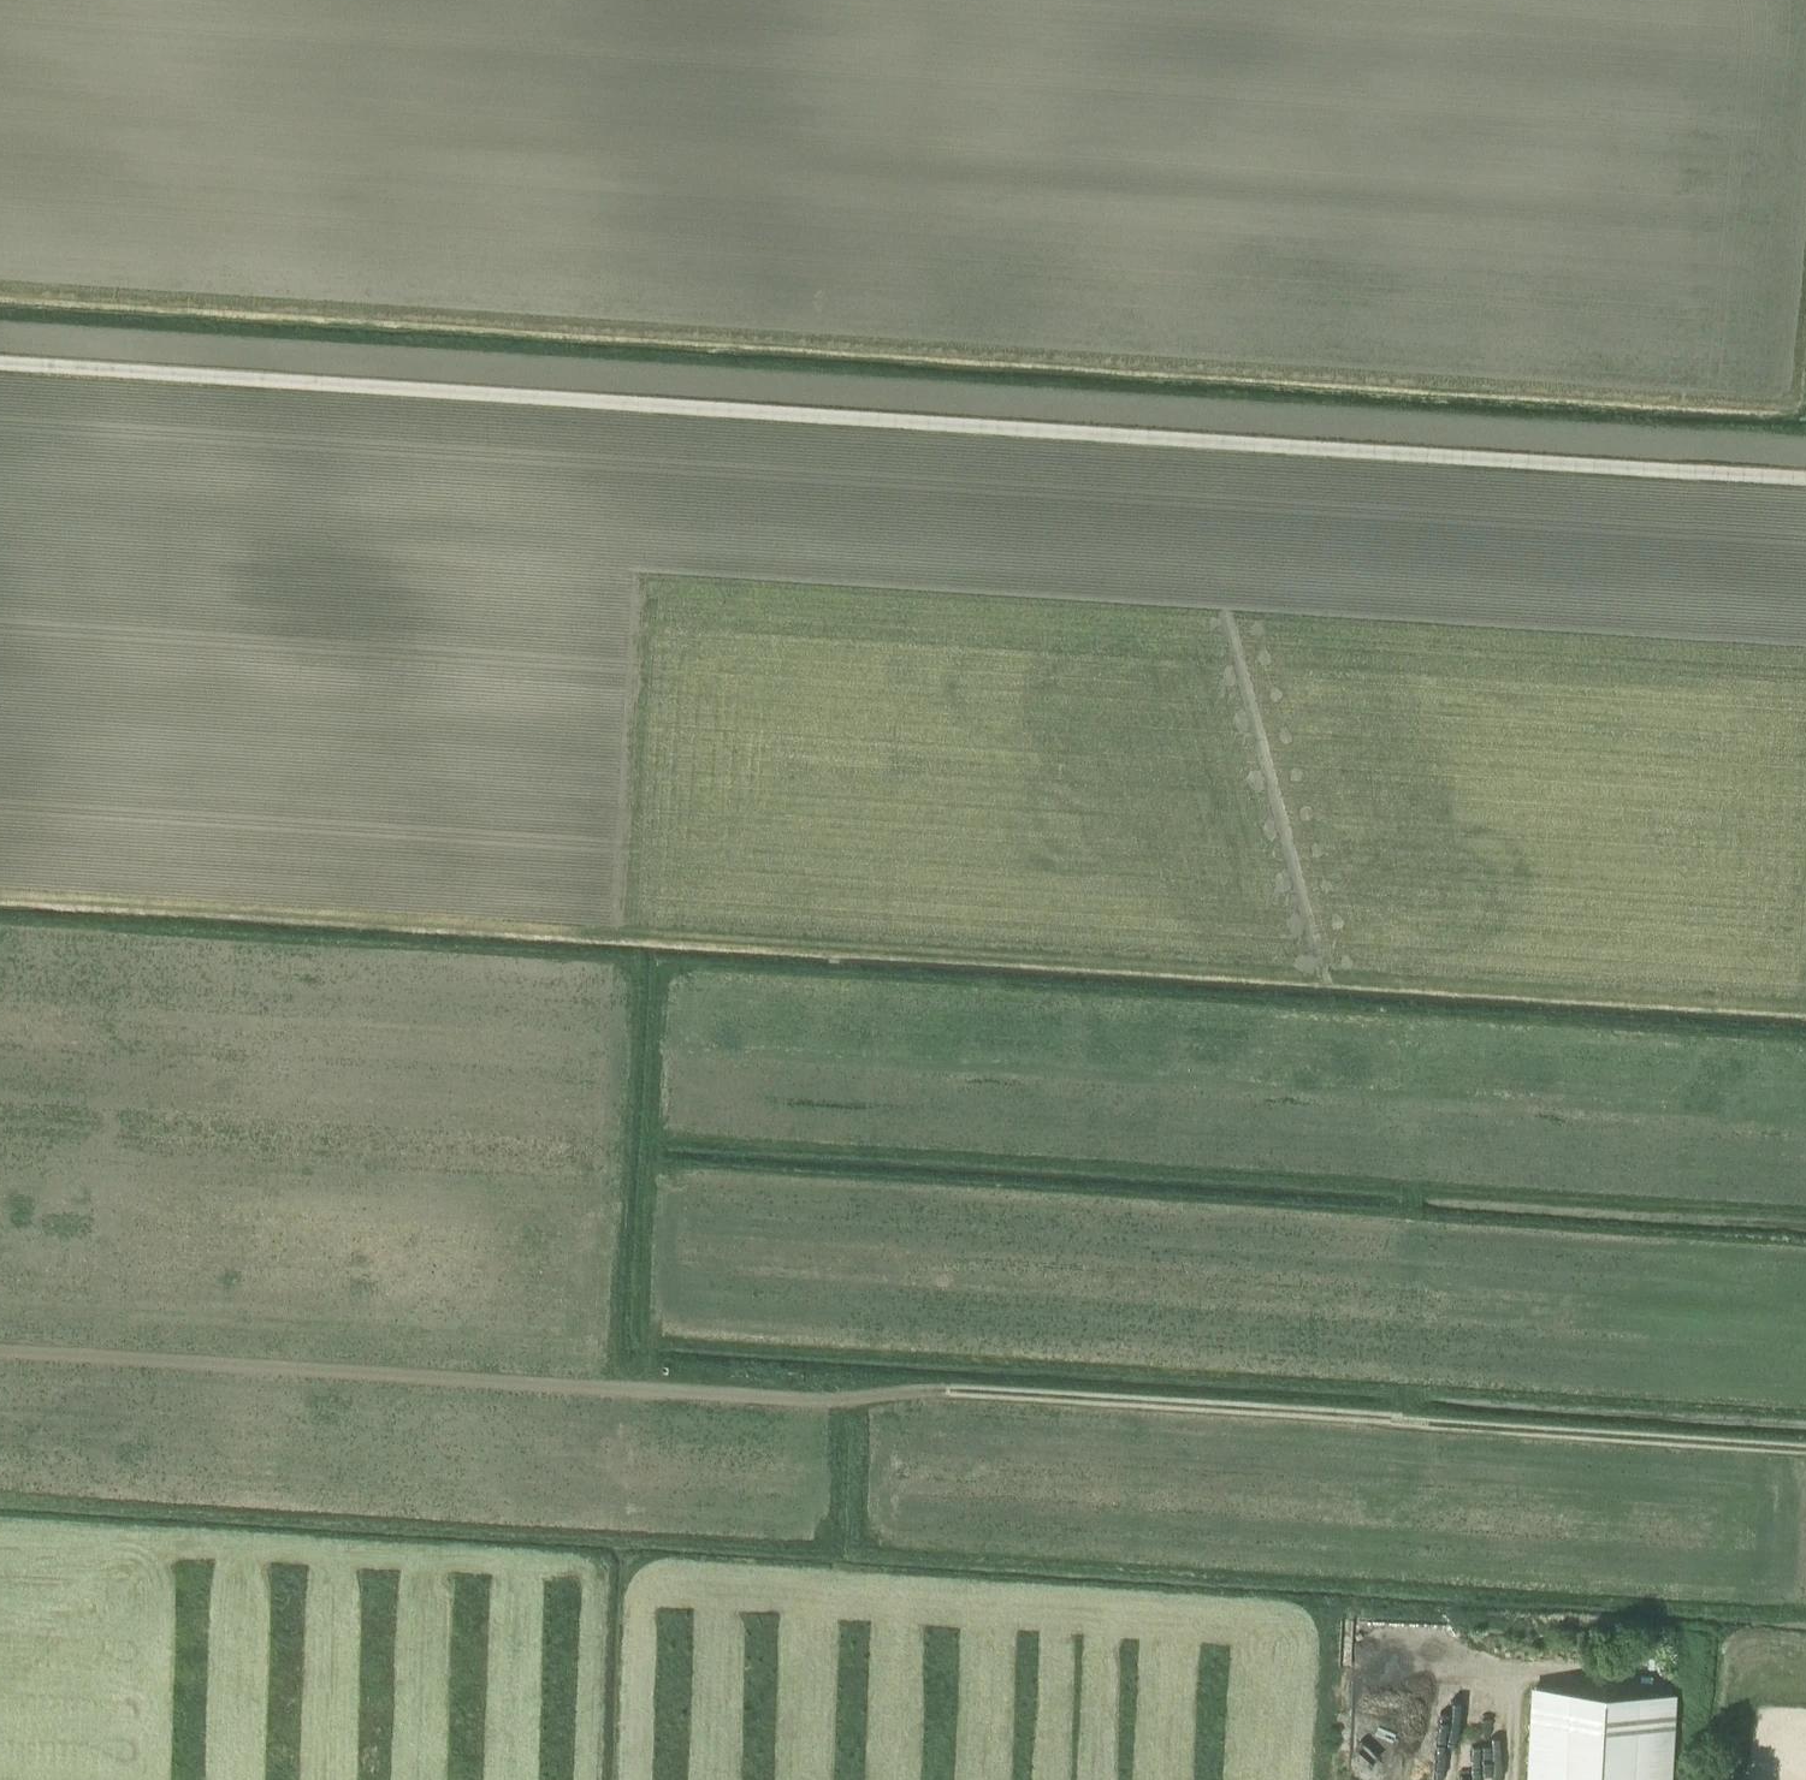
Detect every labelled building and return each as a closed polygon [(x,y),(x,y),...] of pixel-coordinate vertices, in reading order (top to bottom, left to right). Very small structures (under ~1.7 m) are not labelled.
[(1536,1686),(1531,1779),(1666,1779),(1671,1693),(1536,1686)]
